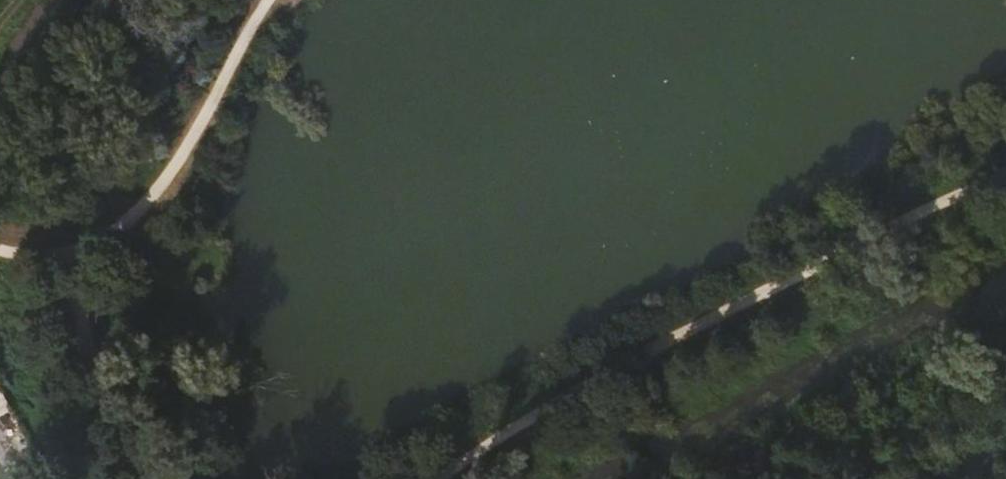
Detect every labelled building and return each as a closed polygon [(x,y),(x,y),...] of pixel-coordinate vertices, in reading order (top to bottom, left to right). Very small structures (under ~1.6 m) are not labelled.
[(15,418),(0,391),(0,426),(15,418)]
